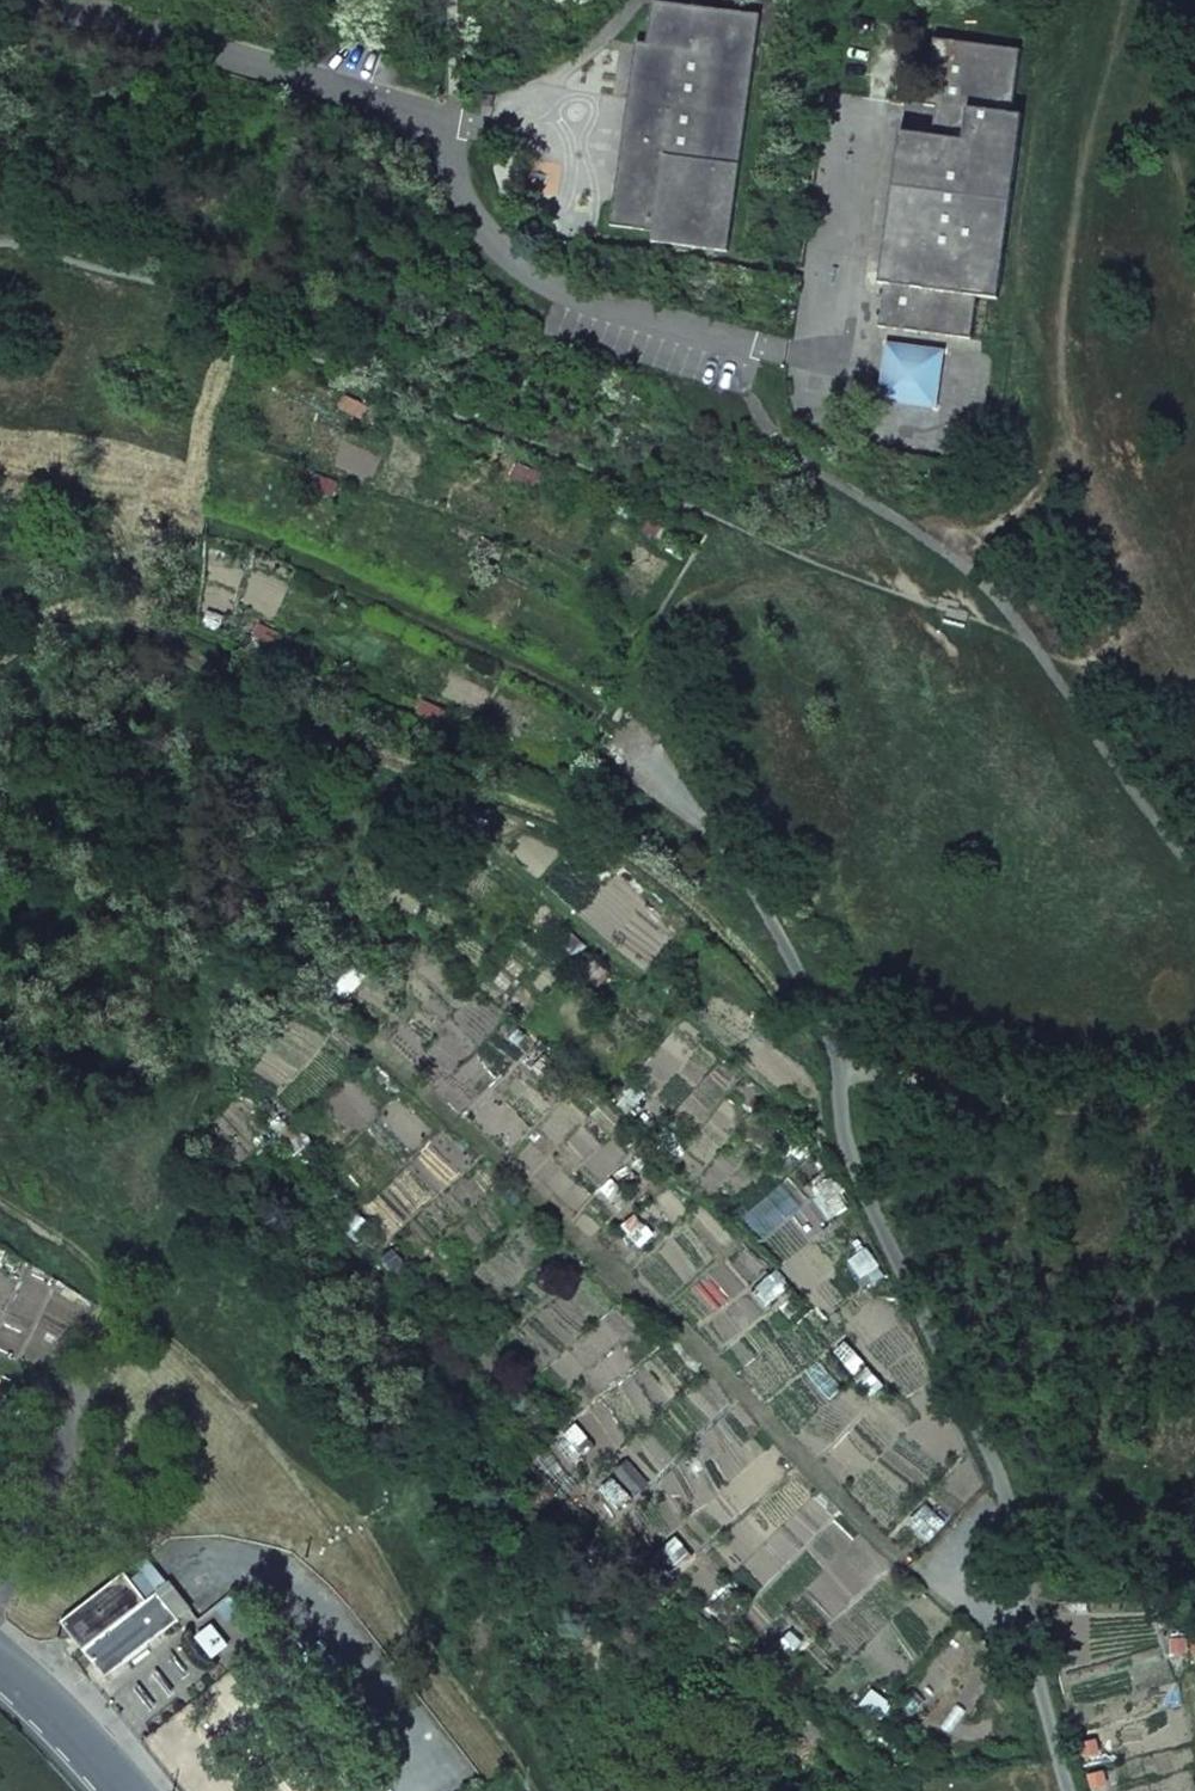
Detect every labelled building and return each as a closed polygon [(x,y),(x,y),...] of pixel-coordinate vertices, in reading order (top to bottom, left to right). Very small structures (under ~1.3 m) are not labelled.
[(636,43),(612,226),(654,231),(652,242),(728,252),(760,16),(652,1),(646,44),(636,43)] [(885,284),(879,327),(970,339),(975,295),(997,298),(1022,116),(1010,114),(1019,50),(934,39),(925,106),(945,108),(941,137),(899,131),(879,283),(885,284)] [(482,94),(480,105),(492,106),(494,96),(482,94)] [(125,1576),(63,1624),(70,1633),(132,1584),(125,1576)] [(157,1597),(142,1578),(133,1586),(132,1584),(70,1633),(106,1678),(178,1622),(158,1596),(157,1597)] [(207,1633),(221,1652),(227,1648),(212,1628),(207,1633)] [(207,1633),(197,1640),(213,1659),(221,1652),(207,1633)]
